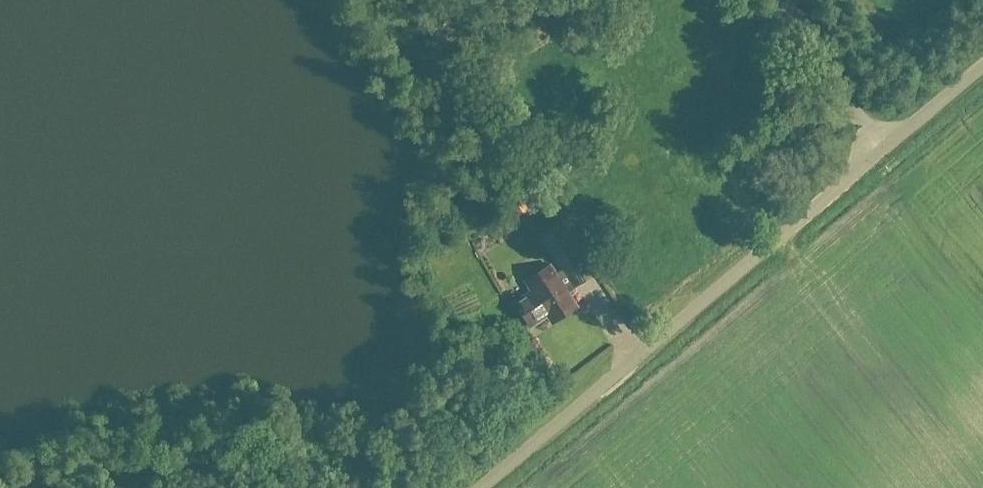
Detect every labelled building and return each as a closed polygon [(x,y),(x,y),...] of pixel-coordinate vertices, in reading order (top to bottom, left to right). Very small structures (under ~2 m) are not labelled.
[(521,197),(510,204),(517,216),(529,209),(521,197)] [(596,274),(563,222),(541,237),(563,271),(514,302),(531,328),(548,317),(552,324),(577,307),(567,292),(596,274)]
